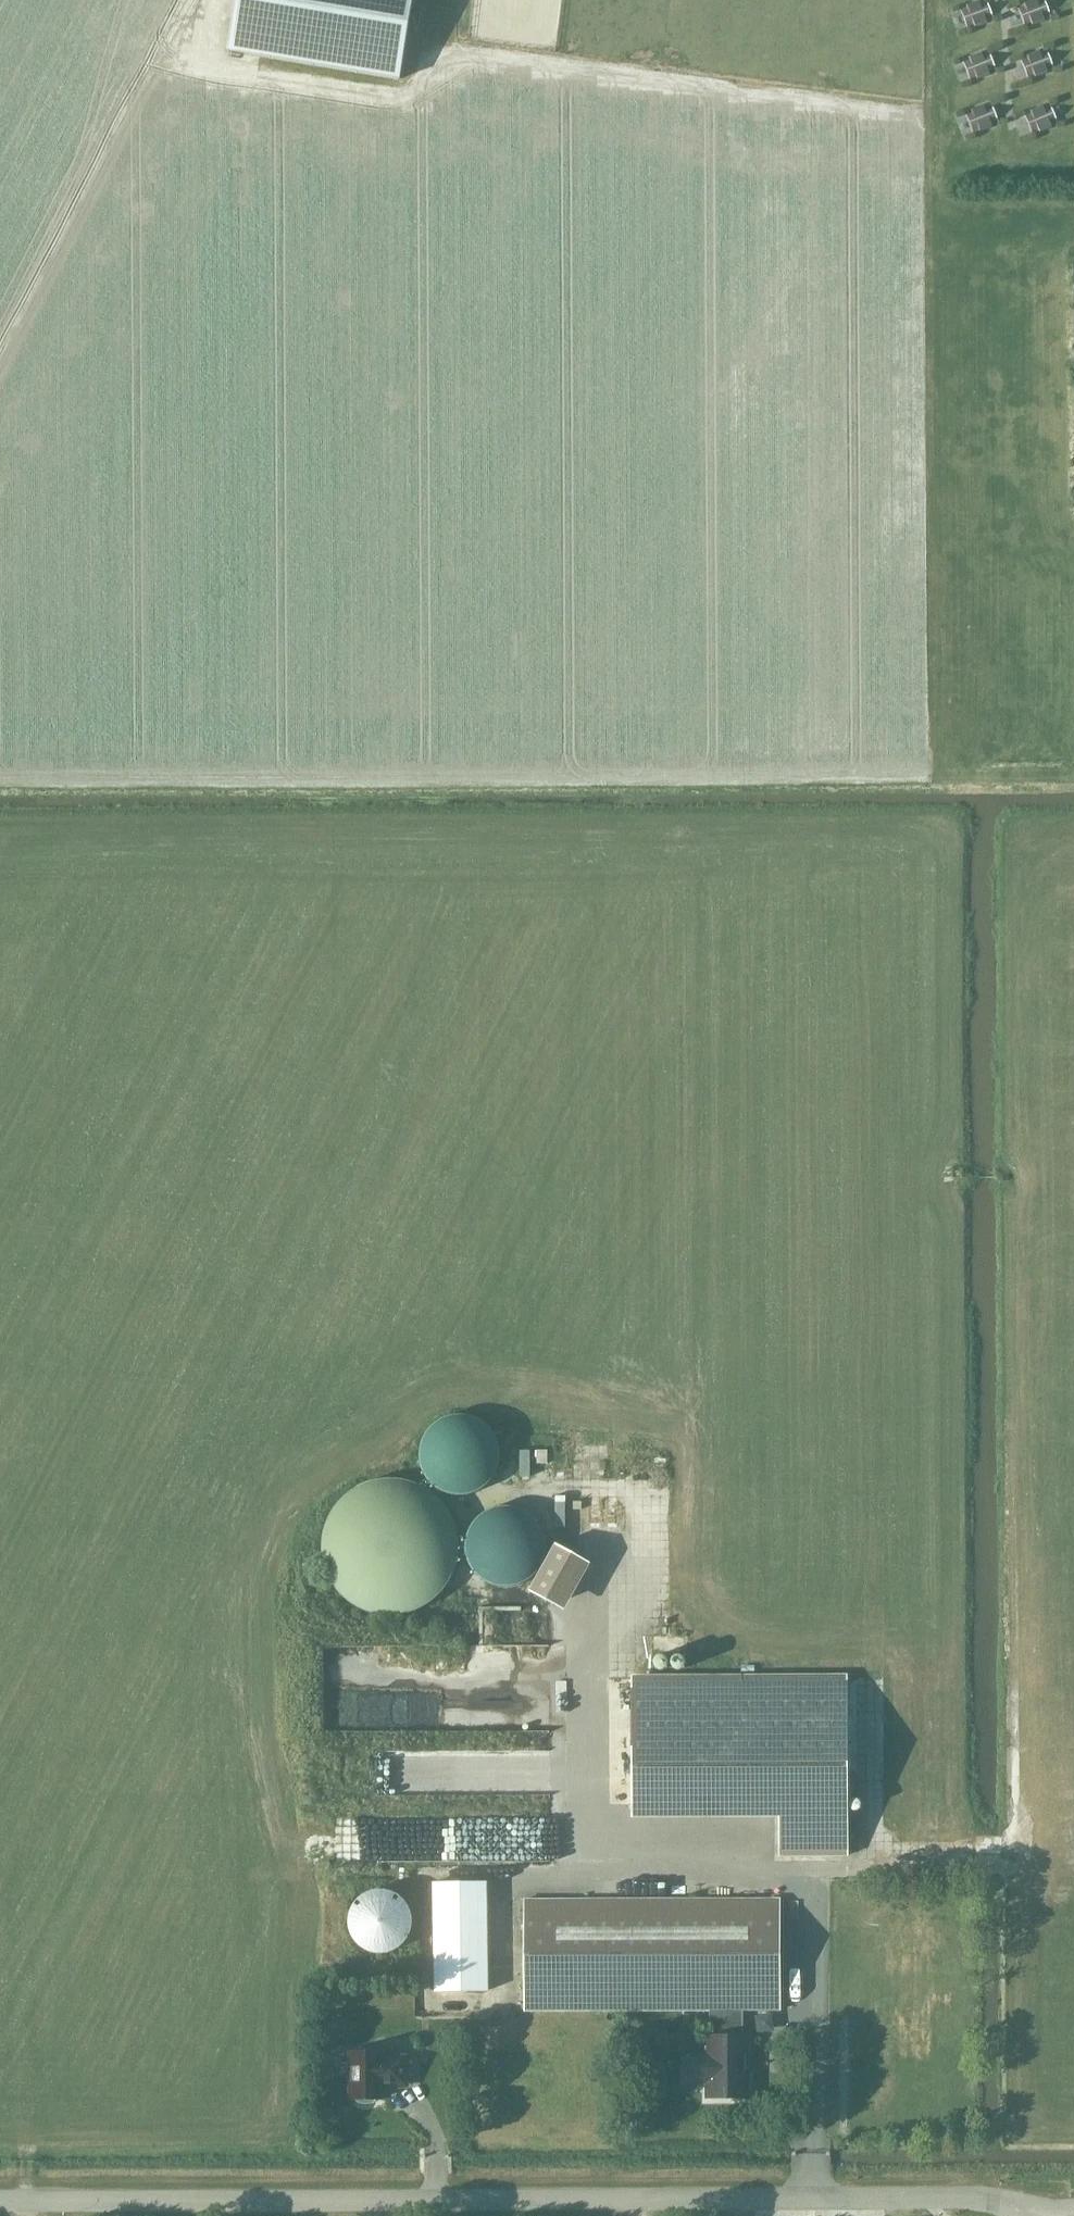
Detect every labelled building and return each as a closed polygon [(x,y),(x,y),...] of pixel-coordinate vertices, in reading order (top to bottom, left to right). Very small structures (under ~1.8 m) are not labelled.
[(225,51),(398,80),(412,0),(234,0),(225,51)] [(1047,14),(1043,2),(1038,4),(1036,0),(1031,0),(1023,3),(1025,8),(1020,10),(1024,23),(1030,20),(1032,25),(1044,21),(1042,16),(1047,14)] [(985,18),(990,16),(986,4),(980,6),(978,1),(966,5),(968,10),(963,12),(967,25),(973,23),(975,28),(987,23),(985,18)] [(1045,68),(1051,66),(1046,54),(1041,56),(1039,51),(1027,55),(1028,60),(1023,62),(1028,75),(1033,73),(1035,78),(1047,73),(1045,68)] [(988,70),(993,68),(988,56),(983,57),(981,52),(969,57),(971,62),(965,64),(970,77),(975,74),(977,79),(989,75),(988,70)] [(990,122),(995,120),(991,108),(986,110),(984,105),(971,109),(973,115),(968,117),(972,129),(978,127),(980,132),(992,127),(990,122)] [(1049,124),(1055,122),(1050,109),(1045,111),(1043,106),(1031,111),(1033,116),(1027,118),(1032,130),(1037,128),(1039,133),(1051,129),(1049,124)] [(846,1679),(631,1680),(631,1804),(778,1803),(778,1846),(778,1855),(847,1855),(847,1845),(846,1679)] [(433,1992),(489,1991),(487,1882),(432,1883),(433,1992)] [(384,1890),(378,1889),(372,1890),(366,1892),(361,1895),(357,1898),(354,1902),(351,1907),(349,1911),(348,1917),(348,1923),(348,1928),(350,1933),(353,1939),(356,1943),(360,1947),(364,1950),(371,1952),(376,1953),(381,1954),(388,1953),(393,1951),(398,1949),(403,1945),(407,1940),(410,1934),(412,1929),(412,1922),(412,1916),(411,1912),(408,1906),(405,1901),(400,1896),(394,1893),(384,1890)] [(521,1900),(521,2011),(707,2010),(707,2036),(705,2036),(705,2098),(747,2097),(747,2038),(742,2038),(742,2011),(778,2011),(777,1899),(521,1900)] [(348,2102),(352,2102),(355,2105),(359,2106),(363,2106),(367,2106),(370,2104),(373,2102),(378,2102),(378,2086),(384,2086),(384,2087),(385,2088),(386,2089),(402,2089),(402,2061),(371,2061),(371,2056),(347,2056),(348,2102)]
